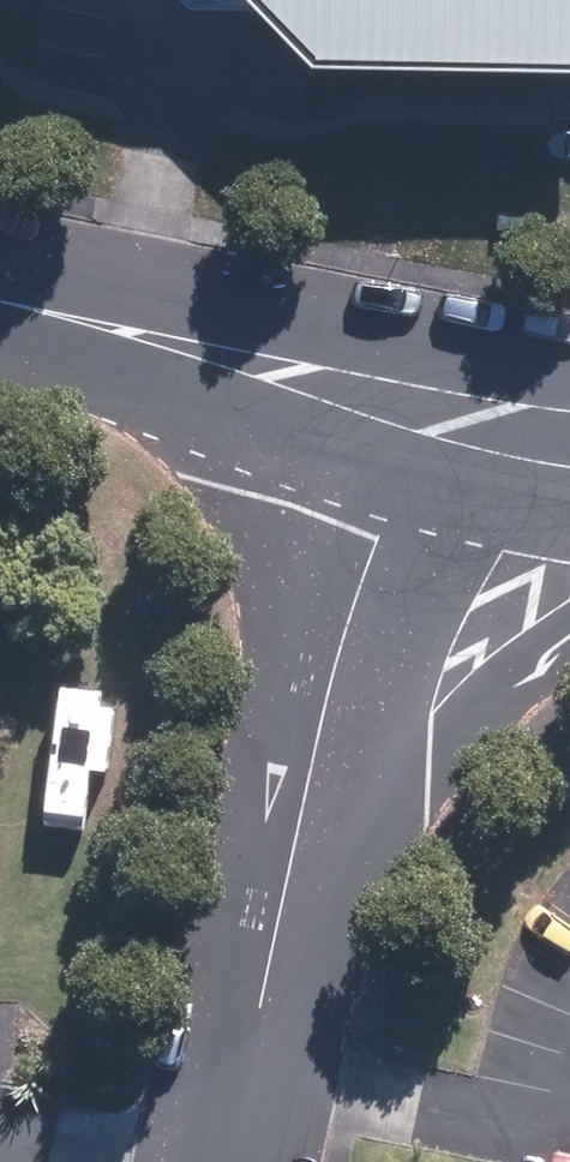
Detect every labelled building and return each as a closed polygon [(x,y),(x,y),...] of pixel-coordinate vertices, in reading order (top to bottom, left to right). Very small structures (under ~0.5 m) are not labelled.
[(285,5),(344,101),(569,105),(569,0),(156,0),(285,5)]
